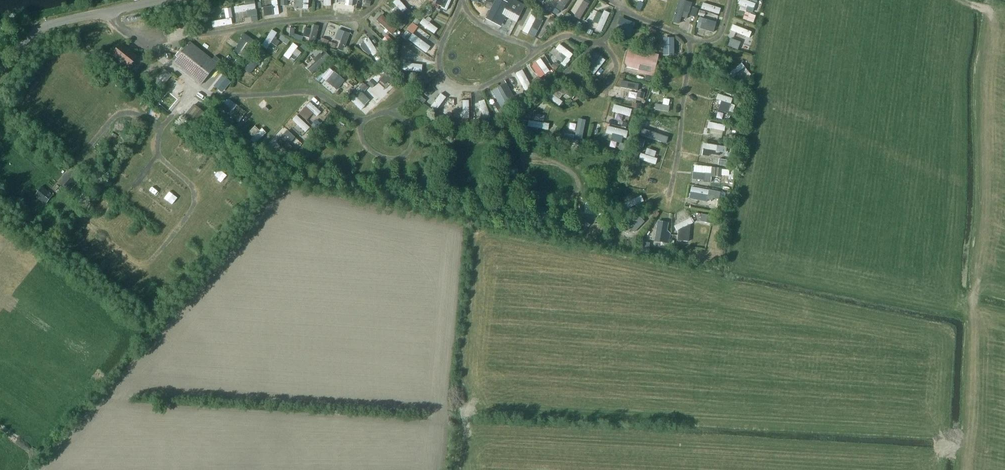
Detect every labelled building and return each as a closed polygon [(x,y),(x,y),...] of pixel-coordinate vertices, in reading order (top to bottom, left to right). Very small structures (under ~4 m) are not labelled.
[(245,22),(260,20),(257,0),(249,0),(236,2),(237,12),(251,10),(252,16),(245,18),(245,22)] [(267,16),(282,14),(279,0),(274,0),(275,5),(265,7),(267,16)] [(311,9),(311,0),(283,0),(283,5),(291,5),(291,1),(297,1),(297,8),(311,9)] [(395,1),(399,6),(395,9),(405,22),(411,18),(405,12),(410,8),(403,0),(397,0),(395,1)] [(430,2),(447,12),(453,0),(431,0),(430,2)] [(520,0),(491,0),(495,2),(488,18),(504,25),(508,16),(520,21),(528,3),(520,0)] [(552,2),(562,9),(568,0),(554,0),(552,2)] [(585,18),(591,0),(590,0),(578,0),(573,14),(585,18)] [(695,1),(689,0),(680,0),(675,21),(682,23),(685,11),(692,12),(695,1)] [(748,9),(756,12),(759,3),(752,0),(741,0),(740,3),(749,6),(748,9)] [(703,9),(722,13),(723,7),(705,2),(703,9)] [(695,6),(692,13),(697,16),(701,9),(695,6)] [(606,9),(597,29),(604,32),(612,12),(606,9)] [(394,33),(399,27),(384,13),(378,19),(394,33)] [(525,31),(537,37),(545,19),(533,13),(525,31)] [(437,33),(441,28),(425,17),(421,23),(437,33)] [(613,33),(620,36),(621,33),(629,37),(635,24),(620,17),(613,33)] [(716,31),(719,22),(702,17),(699,26),(716,31)] [(215,27),(235,24),(234,18),(214,20),(215,27)] [(752,38),(755,31),(735,23),(733,30),(752,38)] [(312,38),(320,40),(322,25),(313,24),(312,38)] [(274,28),(263,45),(269,49),(280,32),(274,28)] [(340,28),(337,38),(349,42),(352,31),(340,28)] [(652,28),(650,35),(660,38),(662,30),(652,28)] [(241,37),(244,39),(235,50),(245,58),(258,42),(246,31),(241,37)] [(392,46),(397,40),(389,34),(384,39),(392,46)] [(665,36),(666,54),(677,53),(676,36),(665,36)] [(362,44),(375,58),(386,48),(383,44),(379,47),(369,37),(362,44)] [(740,49),(743,41),(733,37),(730,45),(740,49)] [(195,47),(189,42),(173,63),(179,67),(181,65),(197,78),(195,80),(201,85),(220,60),(215,56),(210,62),(194,49),(195,47)] [(294,42),(286,56),(292,59),(300,45),(294,42)] [(571,59),(575,54),(562,43),(558,48),(571,59)] [(121,44),(112,55),(128,68),(128,67),(132,71),(136,66),(132,62),(137,57),(121,44)] [(325,49),(315,60),(317,61),(309,69),(314,74),(332,55),(325,49)] [(257,52),(246,69),(254,74),(265,57),(257,52)] [(634,53),(632,61),(643,63),(641,69),(653,72),(656,58),(634,53)] [(603,73),(607,68),(602,65),(606,59),(599,54),(591,65),(603,73)] [(231,69),(237,71),(242,59),(231,55),(229,60),(234,61),(231,69)] [(351,61),(361,69),(366,63),(355,55),(351,61)] [(542,78),(552,71),(543,57),(533,64),(542,78)] [(402,70),(424,71),(425,63),(402,62),(402,70)] [(731,73),(736,78),(739,75),(745,81),(754,73),(743,62),(731,73)] [(384,67),(370,83),(384,95),(398,79),(384,67)] [(153,81),(161,88),(171,75),(163,68),(153,81)] [(335,71),(331,78),(334,80),(332,84),(340,89),(347,78),(335,71)] [(673,78),(674,74),(664,71),(661,82),(677,86),(679,80),(673,78)] [(588,83),(590,76),(580,72),(578,79),(588,83)] [(213,86),(221,92),(230,81),(222,75),(213,86)] [(537,85),(544,81),(541,75),(534,79),(537,85)] [(623,80),(622,87),(640,89),(641,82),(623,80)] [(565,100),(561,98),(564,93),(574,98),(576,94),(559,84),(550,99),(562,105),(565,100)] [(494,90),(504,110),(513,105),(503,85),(494,90)] [(352,99),(363,110),(373,100),(361,89),(352,99)] [(720,93),(718,99),(723,100),(720,110),(730,113),(735,98),(720,93)] [(301,113),(311,122),(322,110),(312,101),(301,113)] [(657,109),(671,111),(672,105),(658,103),(657,109)] [(182,117),(196,128),(207,115),(193,104),(182,117)] [(226,111),(241,122),(245,116),(230,105),(226,111)] [(551,128),(552,122),(547,122),(547,113),(534,113),(534,119),(531,119),(530,127),(551,128)] [(307,132),(312,126),(299,114),(294,120),(307,132)] [(314,125),(320,129),(323,122),(318,119),(314,125)] [(577,137),(583,138),(585,121),(580,120),(577,137)] [(727,130),(728,123),(710,121),(709,128),(727,130)] [(649,129),(655,131),(652,137),(669,144),(672,137),(662,133),(664,127),(652,122),(649,129)] [(264,127),(252,139),(257,144),(269,131),(264,127)] [(286,149),(294,139),(285,131),(276,141),(286,149)] [(641,146),(643,139),(635,137),(633,143),(641,146)] [(297,138),(291,146),(297,151),(303,143),(297,138)] [(704,152),(727,156),(728,145),(705,142),(704,152)] [(641,159),(658,164),(660,157),(643,152),(641,159)] [(721,158),(720,165),(729,166),(730,159),(721,158)] [(698,165),(697,171),(707,172),(706,178),(714,179),(715,167),(698,165)] [(45,204),(53,195),(42,186),(34,196),(45,204)] [(693,187),(693,199),(722,200),(722,189),(693,187)] [(631,208),(645,201),(642,195),(628,202),(631,208)] [(637,232),(647,220),(638,212),(628,224),(637,232)] [(714,223),(715,216),(703,213),(701,220),(714,223)] [(657,241),(670,242),(672,221),(659,220),(657,241)] [(679,220),(678,240),(691,240),(692,223),(693,223),(694,221),(679,220)]
